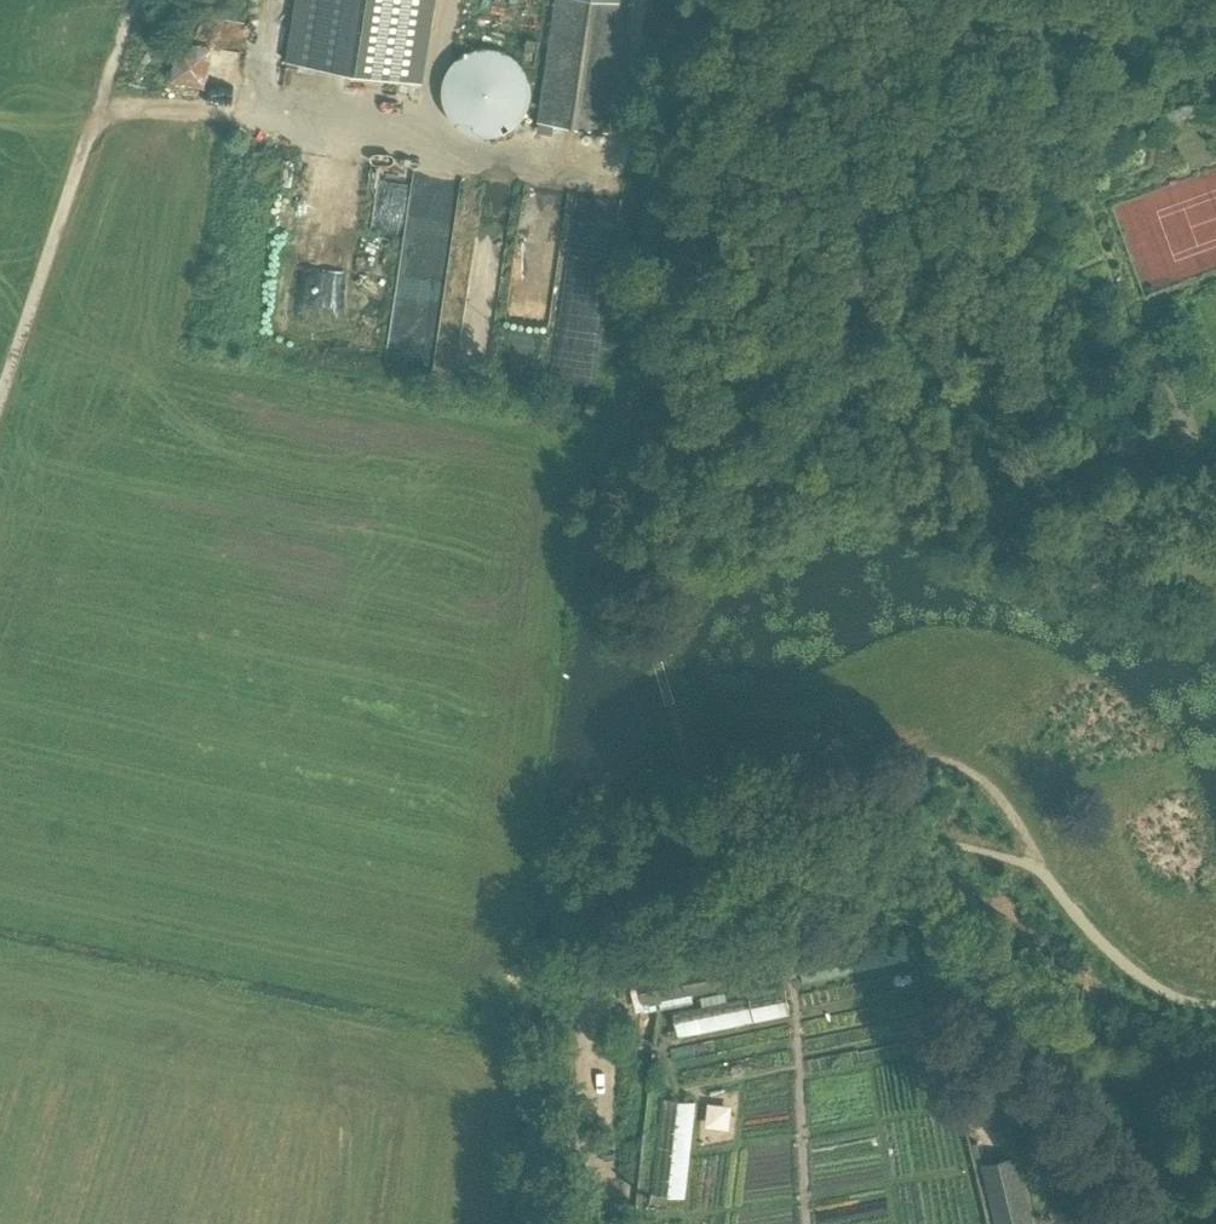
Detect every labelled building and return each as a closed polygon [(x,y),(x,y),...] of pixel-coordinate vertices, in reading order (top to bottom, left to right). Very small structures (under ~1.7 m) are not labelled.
[(288,61),(423,81),(435,0),(297,0),(288,61)] [(538,122),(610,132),(629,0),(556,0),(538,122)] [(530,91),(530,90),(529,82),(527,76),(523,67),(519,62),(514,58),(506,53),(498,50),(483,50),(473,53),(465,58),(460,62),(456,67),(451,76),(449,83),(448,90),(449,98),(452,106),(456,114),(460,119),(466,124),(473,128),(478,130),(487,131),(496,131),(511,125),(517,121),(522,115),(527,107),(529,100),(530,91)] [(379,188),(372,229),(403,234),(409,193),(379,188)] [(437,364),(447,254),(400,249),(391,360),(437,364)] [(800,968),(803,983),(916,959),(912,943),(800,968)] [(785,974),(779,944),(639,973),(645,1003),(785,974)] [(673,1012),(677,1035),(791,1013),(786,990),(673,1012)] [(697,1102),(663,1098),(652,1204),(669,1206),(670,1196),(686,1198),(697,1102)] [(1016,1155),(981,1163),(995,1223),(1033,1223),(1016,1155)]
